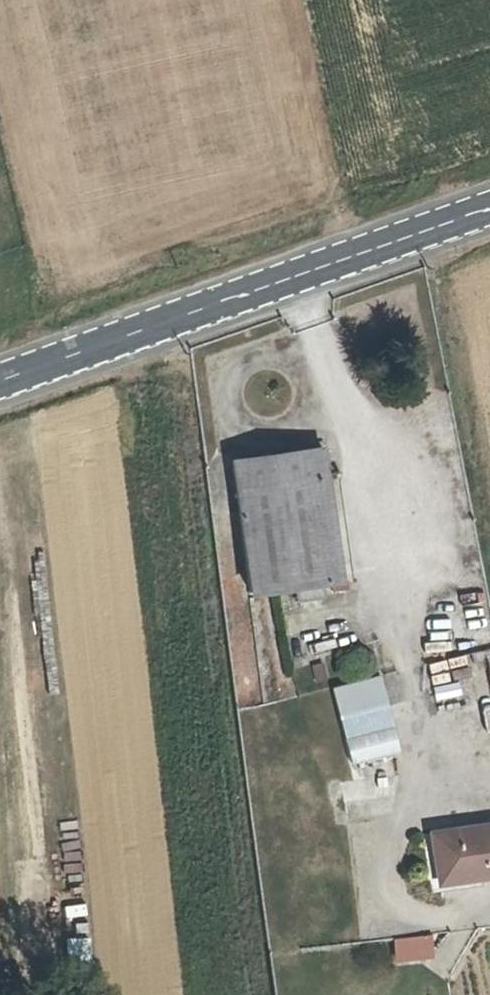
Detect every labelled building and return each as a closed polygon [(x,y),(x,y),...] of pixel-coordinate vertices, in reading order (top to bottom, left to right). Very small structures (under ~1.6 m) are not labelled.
[(323,459),(230,469),(245,601),(324,594),(312,488),(326,487),(323,459)] [(450,636),(446,611),(427,614),(432,639),(450,636)] [(433,701),(461,698),(459,678),(444,679),(442,662),(430,663),(433,701)] [(395,757),(379,683),(329,694),(345,768),(395,757)] [(489,881),(489,870),(487,832),(416,838),(420,887),(489,881)] [(424,962),(422,942),(384,946),(386,966),(424,962)]
